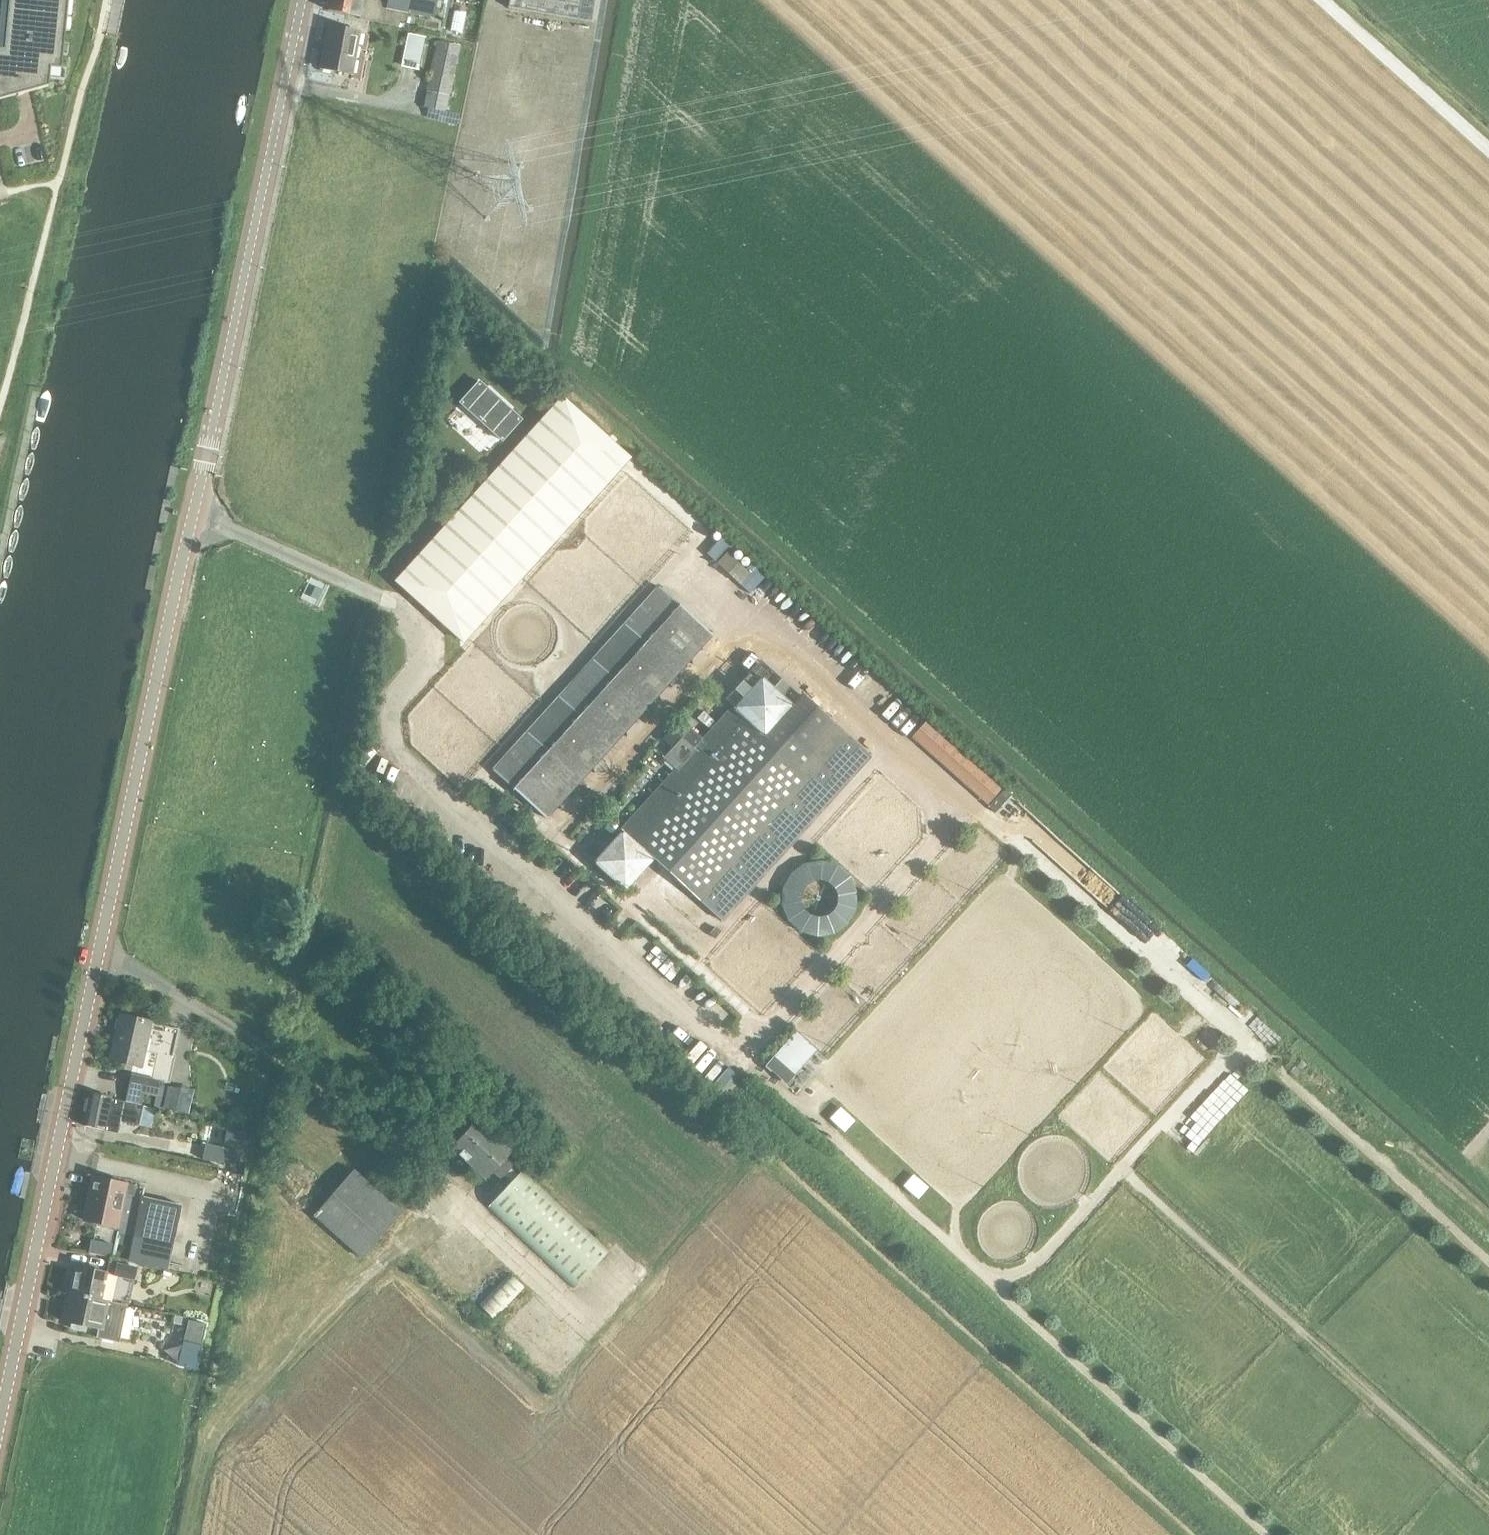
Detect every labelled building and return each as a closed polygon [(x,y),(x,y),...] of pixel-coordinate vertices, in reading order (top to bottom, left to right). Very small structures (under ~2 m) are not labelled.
[(0,23),(0,100),(17,95),(24,93),(31,91),(47,87),(48,78),(59,80),(67,0),(2,0),(0,23)] [(435,0),(385,0),(385,2),(376,0),(361,0),(360,1),(357,0),(328,0),(326,10),(356,17),(356,20),(396,29),(400,12),(430,19),(435,0)] [(595,0),(510,0),(509,7),(592,21),(595,0)] [(350,77),(359,34),(327,28),(318,70),(350,77)] [(408,34),(401,68),(418,71),(424,38),(408,34)] [(437,39),(427,90),(424,107),(447,111),(450,95),(462,45),(437,39)] [(482,375),(460,398),(502,439),(523,417),(482,375)] [(468,642),(631,451),(559,391),(397,581),(468,642)] [(525,734),(491,772),(547,821),(712,637),(656,588),(622,626),(625,628),(610,646),(627,662),(612,679),(591,661),(557,699),(577,718),(546,752),(525,734)] [(722,921),(870,756),(803,696),(792,708),(763,681),(760,681),(733,712),(731,710),(718,724),(706,714),(665,760),(676,770),(622,831),(722,921)] [(925,720),(913,732),(987,803),(999,790),(925,720)] [(838,941),(866,881),(801,851),(773,911),(838,941)] [(143,1069),(154,1026),(122,1018),(110,1061),(143,1069)] [(800,1031),(778,1055),(795,1071),(817,1047),(800,1031)] [(128,1090),(156,1096),(153,1107),(164,1110),(168,1094),(158,1091),(161,1080),(132,1074),(128,1090)] [(118,1101),(93,1095),(92,1096),(85,1127),(118,1134),(121,1122),(140,1126),(144,1107),(118,1102),(118,1101)] [(497,1178),(501,1174),(509,1181),(485,1209),(575,1288),(603,1255),(603,1256),(609,1250),(524,1168),(518,1174),(509,1165),(510,1164),(502,1157),(508,1151),(475,1121),(451,1148),(484,1178),(490,1171),(497,1178)] [(205,1143),(202,1158),(220,1162),(220,1164),(238,1168),(245,1131),(227,1127),(223,1147),(205,1143)] [(355,1169),(313,1215),(363,1258),(404,1211),(355,1169)] [(144,1187),(136,1186),(94,1177),(85,1220),(119,1227),(112,1258),(167,1269),(180,1204),(142,1196),(144,1187)] [(112,1244),(92,1240),(89,1253),(110,1257),(112,1244)] [(137,1268),(118,1263),(115,1275),(134,1280),(137,1268)] [(108,1272),(76,1265),(70,1295),(113,1304),(114,1299),(103,1297),(108,1272)] [(493,1320),(524,1289),(509,1274),(479,1306),(493,1320)] [(70,1295),(69,1298),(75,1299),(70,1321),(73,1322),(72,1326),(75,1328),(78,1329),(81,1329),(84,1329),(85,1325),(100,1328),(98,1336),(119,1340),(126,1306),(113,1304),(70,1295)] [(196,1371),(206,1325),(188,1321),(178,1367),(196,1371)]
